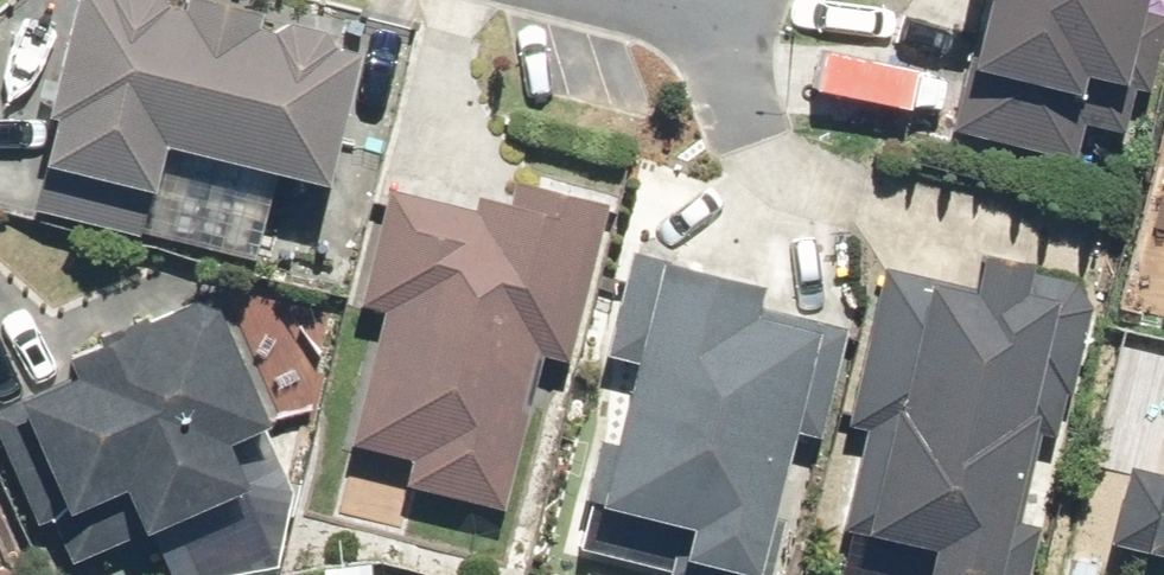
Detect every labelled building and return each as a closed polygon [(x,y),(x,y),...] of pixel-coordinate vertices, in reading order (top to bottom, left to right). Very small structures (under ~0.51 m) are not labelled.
[(55,109),(62,110),(52,153),(167,183),(177,139),(340,178),(373,36),(347,31),(341,16),(297,6),(282,15),(269,13),(272,0),(82,0),(55,109)] [(961,130),(1083,160),(1093,121),(1132,131),(1144,83),(1139,81),(1160,0),(1006,0),(990,61),(979,58),(961,130)] [(511,508),(550,352),(577,359),(618,196),(520,172),(515,194),(484,186),(480,202),(394,180),(363,302),(387,308),(354,442),(415,457),(409,482),(511,508)] [(776,272),(640,240),(613,353),(640,359),(607,497),(697,518),(691,549),(766,568),(781,514),(806,520),(815,480),(792,474),(802,431),(825,437),(852,322),(769,302),(776,272)] [(1074,420),(1098,307),(1084,283),(1045,274),(1047,264),(1000,254),(998,265),(986,262),(980,288),(895,268),(859,425),(876,429),(854,528),(948,549),(942,574),(1016,574),(1053,415),(1074,420)] [(0,401),(0,432),(43,529),(53,524),(71,564),(154,528),(263,479),(243,433),(287,414),(226,279),(161,308),(157,299),(105,322),(108,329),(74,344),(83,365),(0,401)] [(1120,539),(1162,550),(1163,544),(1163,468),(1139,462),(1120,539)] [(340,513),(401,527),(408,500),(347,485),(340,513)] [(376,558),(328,564),(329,574),(378,574),(376,558)]
